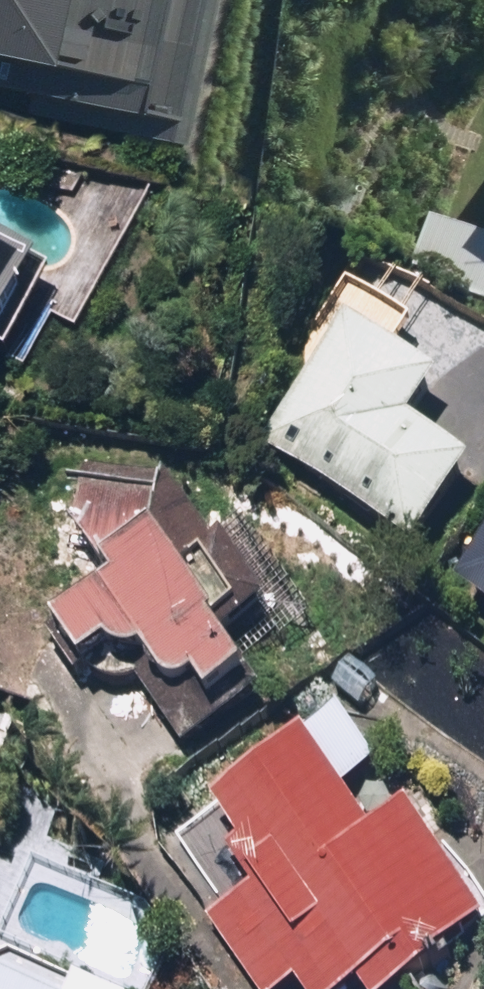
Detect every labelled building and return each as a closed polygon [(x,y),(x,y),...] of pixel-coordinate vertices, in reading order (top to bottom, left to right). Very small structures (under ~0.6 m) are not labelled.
[(201,128),(229,0),(0,0),(0,85),(201,128)] [(422,213),(399,271),(482,303),(483,298),(483,237),(422,213)] [(35,274),(0,254),(0,337),(35,274)] [(250,442),(408,557),(466,478),(403,433),(434,391),(339,322),(250,442)] [(175,488),(179,468),(89,448),(83,473),(82,473),(79,490),(5,475),(0,497),(0,544),(87,562),(98,578),(95,580),(107,600),(87,612),(89,614),(42,642),(67,684),(99,665),(102,669),(114,675),(127,673),(179,752),(256,702),(236,671),(306,624),(264,566),(218,494),(208,501),(200,488),(175,488)] [(451,594),(483,617),(483,548),(451,594)] [(332,721),(294,747),(299,754),(173,840),(223,914),(204,927),(247,988),(291,988),(292,988),(406,988),(434,970),(430,965),(479,932),(403,821),(363,848),(331,802),(370,776),(332,721)] [(0,972),(0,988),(49,988),(7,969),(0,972)]
